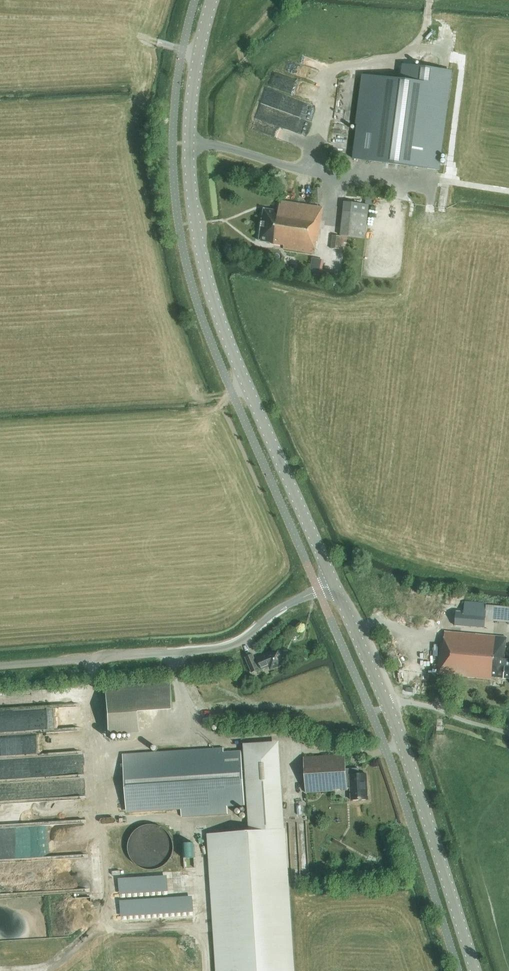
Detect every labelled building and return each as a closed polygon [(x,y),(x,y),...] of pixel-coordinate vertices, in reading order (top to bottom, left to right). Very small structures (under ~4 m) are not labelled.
[(437,170),(450,71),(403,65),(401,80),(364,75),(353,159),(437,170)] [(260,105),(252,130),(270,136),(273,125),(309,136),(313,122),(285,112),(286,108),(278,106),(277,110),(260,105)] [(318,243),(323,208),(280,201),(278,211),(264,209),(259,241),(270,243),(270,244),(284,246),(283,249),(315,253),(316,243),(318,243)] [(341,236),(365,239),(368,214),(369,205),(344,202),(341,236)] [(339,250),(341,237),(332,236),(331,249),(339,250)] [(334,282),(335,274),(320,271),(322,260),(312,258),(309,276),(318,278),(318,279),(334,282)] [(485,606),(486,603),(465,601),(464,611),(460,611),(460,612),(456,612),(455,626),(484,629),(484,620),(508,623),(508,608),(485,606)] [(506,638),(445,632),(443,644),(440,644),(437,674),(490,679),(491,677),(508,679),(508,660),(504,659),(506,638)] [(271,669),(284,664),(278,651),(257,660),(261,669),(269,666),(271,669)] [(251,673),(259,670),(255,661),(252,654),(244,657),(251,673)] [(106,738),(139,736),(137,713),(174,711),(172,684),(102,689),(106,738)] [(123,754),(127,809),(181,806),(181,817),(193,816),(228,814),(227,798),(249,796),(251,826),(251,831),(210,834),(211,843),(219,970),(292,970),(279,756),(278,744),(247,746),(248,751),(225,752),(225,747),(202,749),(123,754)] [(304,757),(306,793),(336,791),(336,789),(342,789),(342,791),(351,790),(351,801),(353,801),(353,802),(366,802),(366,800),(368,800),(367,774),(357,774),(357,768),(346,769),(345,755),(304,757)] [(173,829),(138,828),(137,863),(172,864),(173,829)] [(185,847),(185,862),(194,862),(194,848),(185,847)] [(169,877),(119,879),(120,895),(169,892),(169,877)] [(121,917),(194,913),(194,898),(121,901),(121,917)]
